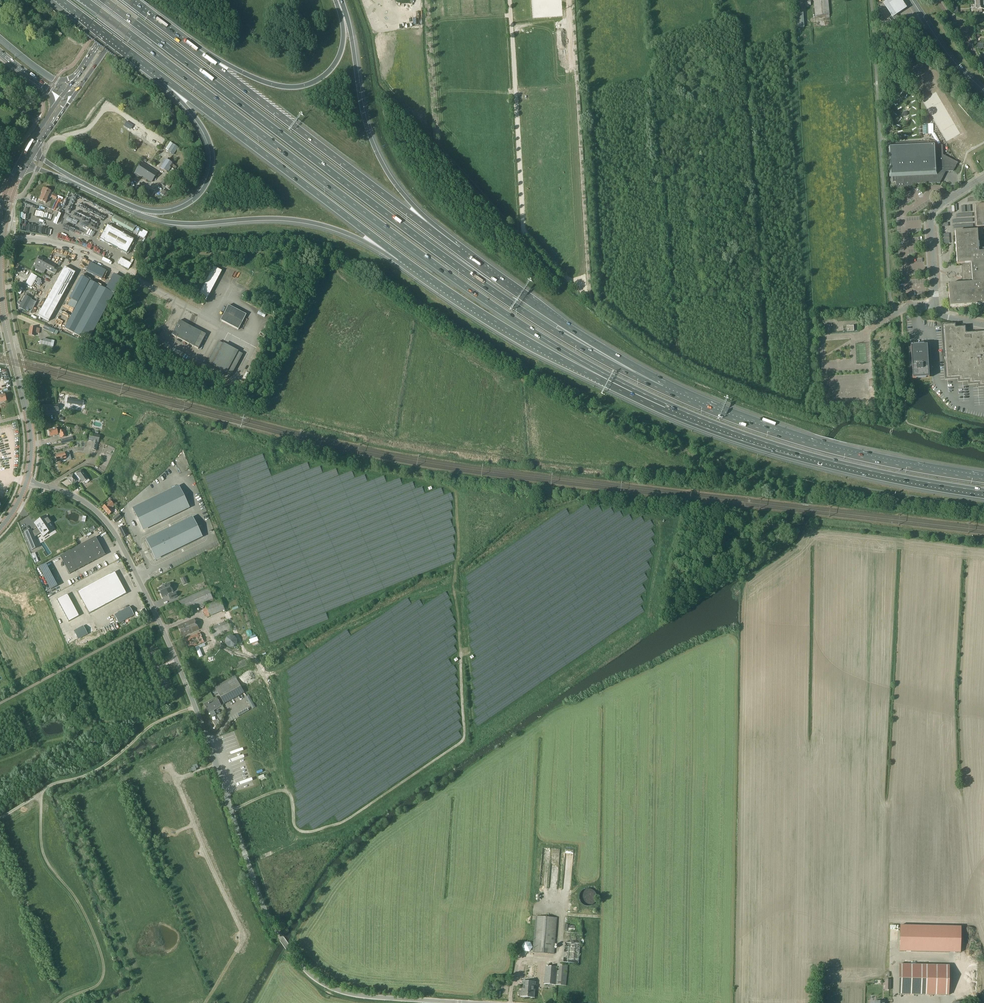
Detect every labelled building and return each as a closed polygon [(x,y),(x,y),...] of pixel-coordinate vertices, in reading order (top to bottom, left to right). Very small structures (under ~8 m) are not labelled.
[(829,15),(828,0),(813,0),(815,16),(829,15)] [(903,0),(886,0),(883,2),(892,16),(907,6),(903,0)] [(974,4),(974,10),(973,10),(973,13),(982,12),(981,10),(983,9),(983,3),(974,4)] [(796,27),(803,27),(802,9),(795,9),(796,27)] [(892,17),(890,18),(894,25),(901,21),(897,15),(896,14),(892,17)] [(919,142),(895,143),(895,147),(890,147),(891,176),(895,175),(896,188),(911,188),(913,184),(940,183),(946,171),(953,171),(957,163),(941,155),(941,145),(938,145),(935,141),(919,142)] [(178,147),(173,143),(168,151),(173,155),(178,147)] [(165,160),(160,168),(171,175),(173,172),(172,172),(174,170),(175,170),(177,167),(165,160)] [(135,172),(134,174),(141,178),(142,176),(151,182),(157,173),(144,164),(141,162),(135,172)] [(172,183),(169,180),(165,177),(164,178),(163,178),(162,179),(163,180),(161,184),(165,187),(167,188),(168,187),(171,189),(174,185),(172,183)] [(137,189),(136,189),(151,198),(153,196),(152,196),(154,192),(150,189),(140,183),(138,186),(137,185),(135,188),(137,189)] [(46,203),(48,197),(50,199),(51,197),(56,199),(57,196),(53,194),(53,193),(51,192),(43,188),(41,193),(42,193),(39,200),(46,203)] [(975,205),(977,227),(981,227),(981,235),(983,235),(983,204),(975,205)] [(107,226),(100,239),(127,254),(134,240),(107,226)] [(64,227),(59,238),(65,240),(69,229),(64,227)] [(948,284),(950,307),(983,305),(983,248),(978,248),(977,231),(955,232),(957,264),(961,264),(962,284),(948,284)] [(55,266),(56,264),(45,258),(44,259),(40,256),(35,264),(45,270),(46,269),(53,273),(55,274),(58,268),(55,266)] [(121,258),(118,263),(129,269),(132,264),(130,263),(121,258)] [(64,267),(38,315),(49,321),(75,273),(64,267)] [(101,270),(88,267),(87,274),(100,276),(101,270)] [(99,286),(73,333),(86,340),(112,293),(120,278),(111,273),(103,288),(99,286)] [(243,273),(237,284),(243,288),(249,277),(243,273)] [(81,276),(69,299),(77,303),(89,280),(81,276)] [(90,281),(64,328),(73,333),(99,286),(90,281)] [(19,307),(25,311),(26,310),(28,311),(29,309),(27,308),(31,300),(25,297),(19,307)] [(240,333),(246,317),(227,309),(221,325),(240,333)] [(176,326),(171,335),(198,349),(206,335),(179,320),(177,323),(176,326)] [(957,324),(943,325),(947,377),(960,376),(960,380),(970,379),(970,382),(980,382),(980,385),(983,385),(983,332),(967,333),(967,327),(957,327),(957,324)] [(44,325),(43,329),(49,331),(57,335),(58,331),(55,330),(44,325)] [(30,328),(29,335),(35,336),(35,333),(39,333),(39,329),(30,328)] [(40,340),(39,344),(53,347),(55,341),(43,338),(43,341),(40,340)] [(212,354),(207,363),(212,365),(212,366),(226,374),(226,373),(238,352),(224,344),(217,357),(212,354)] [(926,347),(908,348),(910,378),(928,377),(928,370),(929,370),(929,363),(927,363),(926,347)] [(50,437),(58,434),(59,434),(61,438),(66,436),(64,429),(57,431),(56,428),(48,431),(50,437)] [(90,433),(88,440),(93,441),(91,448),(97,449),(100,435),(90,433)] [(69,451),(68,452),(55,455),(57,462),(63,460),(63,461),(65,460),(66,459),(66,461),(71,459),(69,451)] [(146,464),(145,466),(148,469),(153,462),(150,460),(146,464)] [(68,481),(69,481),(72,485),(78,481),(79,482),(81,480),(83,482),(88,479),(82,470),(77,473),(76,472),(73,475),(73,474),(67,479),(68,480),(68,481)] [(151,476),(144,483),(148,488),(155,481),(151,476)] [(142,483),(132,493),(136,497),(146,487),(142,483)] [(178,487),(174,489),(179,500),(183,497),(178,487)] [(174,489),(169,492),(174,502),(179,500),(174,489)] [(169,492),(165,494),(170,504),(174,502),(169,492)] [(165,494),(160,496),(165,506),(170,504),(165,494)] [(160,496),(156,498),(161,508),(165,506),(160,496)] [(183,497),(179,500),(184,510),(188,507),(183,497)] [(156,498),(151,500),(156,510),(161,508),(156,498)] [(151,500),(147,503),(152,513),(156,510),(151,500)] [(179,500),(174,502),(179,512),(184,510),(179,500)] [(102,508),(106,512),(109,515),(113,512),(109,508),(111,506),(112,506),(114,505),(110,501),(102,508)] [(174,502),(170,504),(175,514),(179,512),(174,502)] [(147,503),(142,505),(147,515),(152,513),(147,503)] [(170,504),(165,506),(170,516),(175,514),(170,504)] [(142,505),(138,507),(143,517),(147,515),(142,505)] [(165,506),(161,508),(166,518),(170,516),(165,506)] [(138,507),(133,509),(138,519),(143,517),(138,507)] [(161,508),(156,510),(161,521),(166,518),(161,508)] [(156,510),(152,513),(157,523),(161,521),(156,510)] [(152,513),(147,515),(152,525),(157,523),(152,513)] [(112,519),(115,522),(121,517),(118,514),(112,519)] [(147,515),(143,517),(148,527),(152,525),(147,515)] [(37,523),(35,525),(42,534),(44,533),(45,533),(45,532),(47,531),(48,533),(55,529),(53,527),(46,516),(37,522),(37,523)] [(143,517),(138,519),(143,529),(148,527),(143,517)] [(201,536),(192,519),(165,532),(147,541),(156,559),(174,550),(201,536)] [(119,528),(123,537),(127,535),(123,526),(119,528)] [(25,532),(24,532),(32,550),(32,549),(38,546),(34,537),(35,537),(31,529),(31,530),(25,533),(25,532)] [(95,537),(88,541),(90,546),(98,542),(95,537)] [(88,541),(69,551),(72,556),(74,560),(79,558),(83,555),(88,553),(93,550),(90,546),(88,541)] [(98,542),(90,546),(93,550),(100,546),(98,542)] [(100,546),(93,550),(95,555),(103,551),(100,546)] [(93,550),(88,553),(93,562),(97,559),(95,555),(93,550)] [(69,551),(60,556),(62,561),(72,556),(69,551)] [(103,551),(95,555),(97,559),(105,555),(103,551)] [(88,553),(83,555),(88,564),(93,562),(88,553)] [(83,555),(79,558),(83,567),(88,564),(83,555)] [(72,556),(62,561),(65,565),(67,564),(69,563),(74,560),(72,556)] [(79,558),(74,560),(79,569),(83,567),(79,558)] [(74,560),(69,563),(74,572),(79,569),(74,560)] [(68,565),(65,566),(69,574),(74,572),(69,563),(67,564),(68,565)] [(46,564),(39,567),(42,572),(48,568),(46,564)] [(106,576),(103,578),(108,589),(112,587),(110,584),(106,576)] [(103,578),(99,580),(105,591),(108,589),(103,578)] [(113,582),(110,584),(112,587),(120,583),(119,579),(116,581),(113,582)] [(99,580),(95,582),(101,593),(105,591),(99,580)] [(55,582),(49,585),(51,590),(58,586),(55,582)] [(95,582),(92,584),(98,595),(101,593),(95,582)] [(120,583),(112,587),(114,591),(117,589),(119,588),(122,586),(120,583)] [(162,596),(168,593),(169,595),(171,599),(177,596),(176,592),(173,593),(172,592),(173,591),(170,583),(165,585),(165,586),(159,588),(162,596)] [(92,584),(88,586),(94,597),(98,595),(92,584)] [(88,586),(85,588),(89,595),(91,599),(94,597),(88,586)] [(112,587),(108,589),(114,600),(118,598),(114,591),(112,587)] [(16,596),(22,594),(20,590),(24,589),(24,588),(14,591),(16,596)] [(209,588),(186,598),(176,602),(181,614),(214,600),(209,588)] [(108,589),(105,591),(111,602),(114,600),(108,589)] [(105,591),(101,593),(107,604),(111,602),(105,591)] [(101,593),(98,595),(104,606),(107,604),(101,593)] [(98,595),(94,597),(100,608),(104,606),(98,595)] [(94,597),(91,599),(92,602),(96,610),(100,608),(94,597)] [(221,600),(206,606),(210,616),(225,610),(221,600)] [(8,610),(0,612),(0,617),(14,613),(11,603),(6,605),(8,610)] [(130,607),(114,615),(118,623),(134,615),(130,607)] [(182,636),(185,635),(187,634),(194,631),(194,632),(195,632),(195,631),(199,629),(194,619),(178,626),(182,636)] [(211,628),(215,637),(231,630),(228,621),(211,628)] [(83,626),(74,631),(78,639),(87,634),(83,626)] [(225,641),(225,642),(225,643),(225,644),(226,644),(226,645),(227,646),(228,647),(229,647),(230,647),(231,648),(232,647),(233,647),(234,647),(235,646),(236,645),(236,644),(237,644),(237,643),(237,642),(237,641),(237,640),(236,639),(236,638),(235,637),(234,636),(233,636),(232,636),(231,636),(230,636),(229,636),(228,636),(227,637),(226,638),(226,639),(225,640),(225,641)] [(243,693),(244,692),(235,676),(215,687),(224,704),(243,693)] [(262,691),(260,692),(258,689),(249,693),(253,701),(264,696),(262,691)] [(209,713),(209,712),(212,717),(216,715),(213,710),(222,705),(217,697),(204,704),(209,713)] [(252,709),(255,707),(250,697),(246,698),(252,709)] [(595,896),(584,894),(582,906),(593,908),(595,896)] [(557,918),(536,916),(533,952),(554,954),(557,918)] [(961,927),(900,925),(900,951),(960,952),(961,927)] [(566,932),(563,962),(568,963),(579,964),(580,949),(580,946),(581,933),(566,932)] [(530,942),(525,942),(522,947),(524,951),(529,952),(533,947),(530,942)] [(546,968),(544,984),(555,984),(557,985),(566,985),(568,966),(568,964),(558,963),(557,967),(546,966),(546,968)] [(949,965),(899,964),(899,994),(949,995),(949,965)] [(518,992),(518,994),(519,995),(521,996),(534,997),(536,982),(522,981),(522,991),(519,991),(518,992)]
